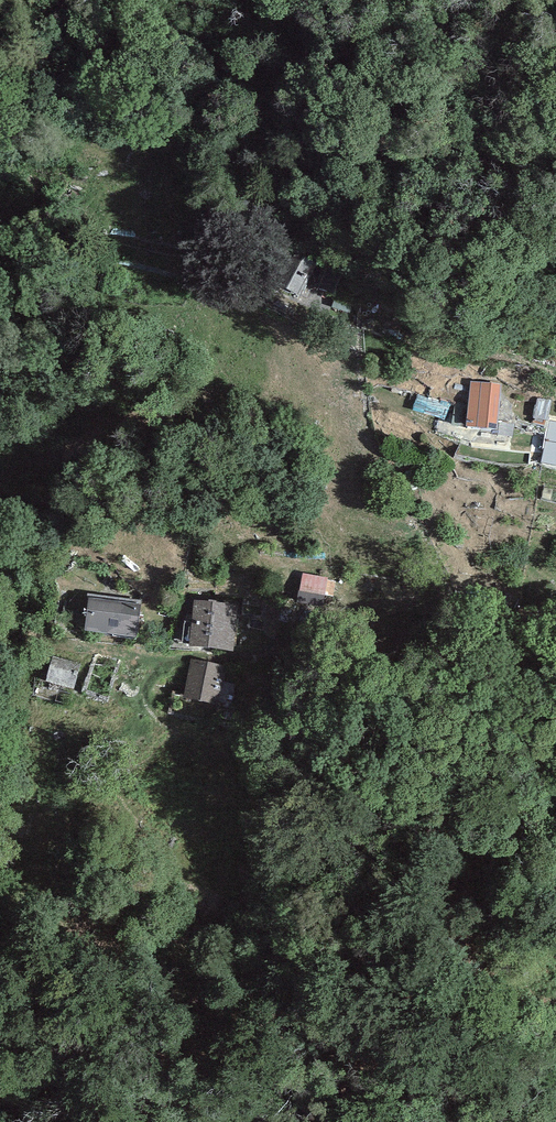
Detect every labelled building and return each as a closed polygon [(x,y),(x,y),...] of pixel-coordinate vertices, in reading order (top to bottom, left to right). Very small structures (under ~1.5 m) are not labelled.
[(284,268),(267,261),(259,280),(300,298),(315,263),(291,253),(284,268)] [(354,300),(337,295),(333,307),(350,312),(354,300)] [(502,385),(471,381),(466,426),(497,429),(502,385)] [(551,421),(541,464),(555,467),(555,422),(551,421)] [(327,578),(303,573),(298,600),(322,605),(327,578)] [(141,605),(89,597),(84,629),(136,637),(141,605)] [(238,606),(195,601),(190,646),(234,651),(238,606)] [(121,663),(94,654),(81,692),(107,701),(121,663)] [(80,666),(53,657),(45,681),(73,690),(80,666)] [(226,665),(191,659),(184,697),(219,703),(219,700),(223,681),(226,665)] [(235,684),(223,681),(219,700),(231,703),(235,684)]
